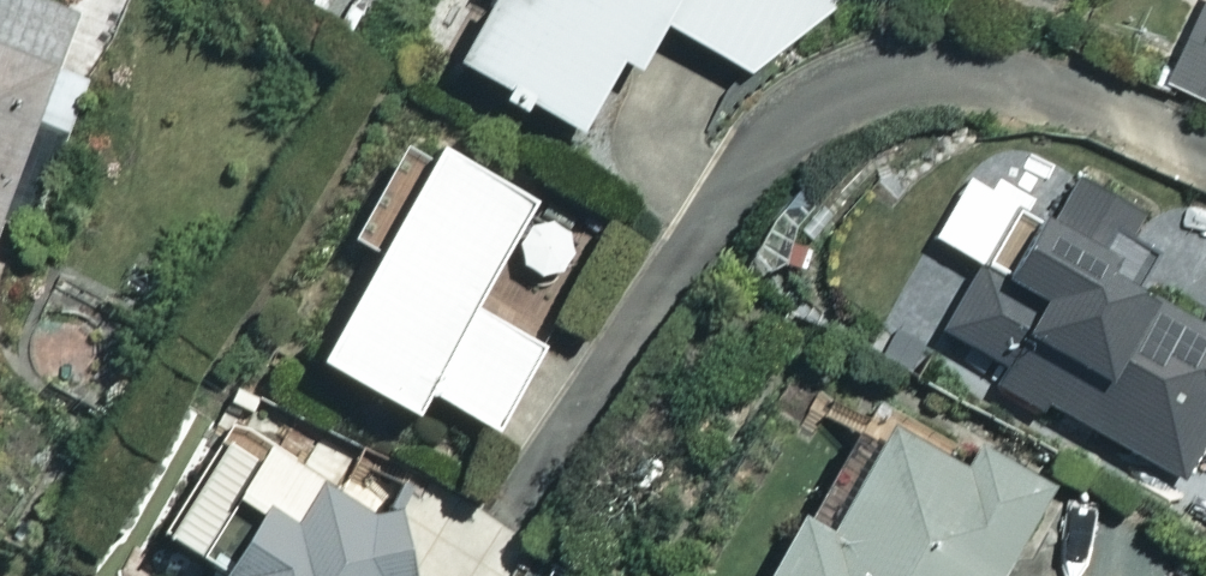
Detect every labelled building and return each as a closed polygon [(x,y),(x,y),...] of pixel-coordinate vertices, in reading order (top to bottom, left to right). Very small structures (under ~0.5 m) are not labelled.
[(35,0),(0,0),(0,210),(71,13),(35,0)] [(451,64),(576,133),(614,64),(633,74),(660,25),(750,75),(849,0),(487,0),(451,64)] [(1177,79),(1205,91),(1205,11),(1177,79)] [(988,138),(899,308),(1001,362),(992,379),(1181,477),(1205,430),(1205,310),(1198,326),(1112,281),(1144,220),(988,138)] [(527,200),(430,144),(308,358),(407,414),(420,391),(493,432),(541,348),(467,305),(527,200)] [(873,411),(809,524),(796,516),(762,575),(998,575),(1045,493),(971,451),(964,463),(873,411)] [(218,435),(157,532),(220,572),(217,575),(505,575),(527,541),(325,428),(301,466),(254,436),(244,451),(218,435)]
